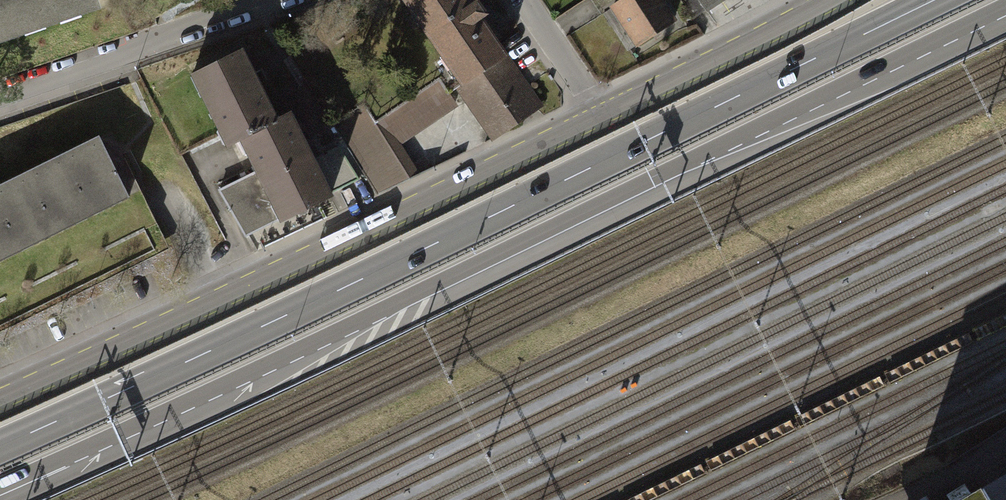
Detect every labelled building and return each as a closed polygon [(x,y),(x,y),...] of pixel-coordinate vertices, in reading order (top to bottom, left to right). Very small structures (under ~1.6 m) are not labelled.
[(0,2),(0,56),(73,33),(116,19),(110,0),(7,0),(0,2)] [(486,137),(546,97),(514,49),(481,0),(397,0),(395,1),(486,137)] [(618,11),(648,58),(685,35),(663,0),(634,0),(618,11)] [(706,9),(719,0),(700,0),(706,9)] [(305,228),(358,196),(337,162),(298,99),(266,47),(213,79),(305,228)] [(351,119),(377,166),(369,171),(381,192),(422,170),(406,140),(462,110),(446,81),(376,119),(371,109),(351,119)] [(149,200),(123,141),(57,170),(0,195),(0,266),(149,200)] [(264,171),(226,194),(254,239),(292,216),(264,171)] [(980,491),(966,499),(986,499),(980,491)]
